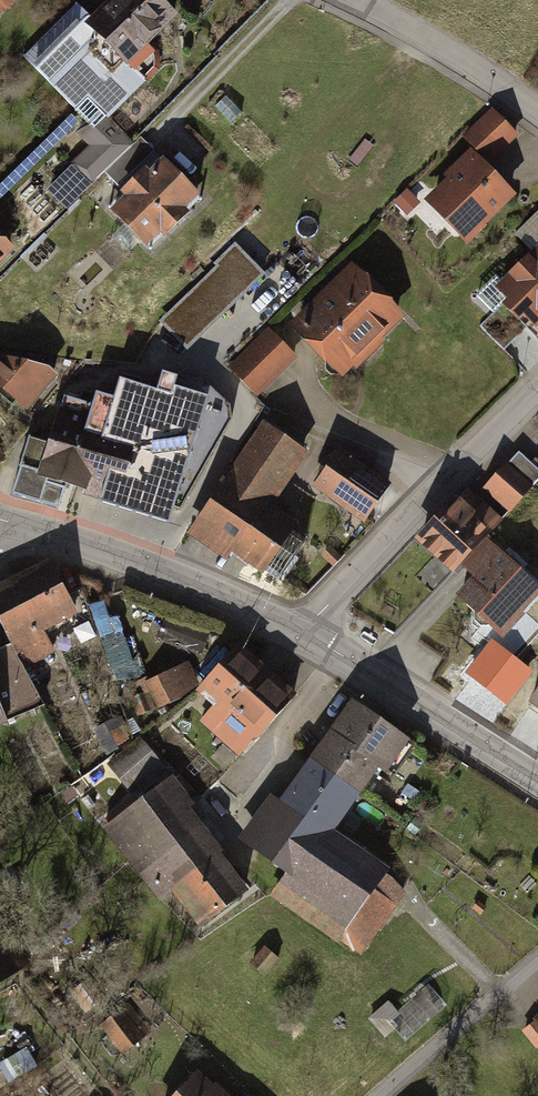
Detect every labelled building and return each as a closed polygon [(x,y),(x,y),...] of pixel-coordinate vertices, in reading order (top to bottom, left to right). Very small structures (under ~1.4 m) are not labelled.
[(177,0),(122,0),(97,25),(141,70),(194,18),(177,0)] [(522,133),(495,106),(464,136),(478,151),(430,197),(475,243),(527,193),(494,160),(522,133)] [(216,196),(176,158),(125,213),(165,250),(216,196)] [(29,244),(0,219),(0,278),(29,244)] [(504,287),(537,323),(537,255),(504,287)] [(361,263),(300,326),(353,379),(415,316),(361,263)] [(242,310),(201,276),(173,310),(215,343),(242,310)] [(477,292),(490,314),(507,303),(494,282),(477,292)] [(273,329),(234,367),(263,397),(302,359),(273,329)] [(0,365),(0,376),(41,411),(72,375),(51,364),(9,356),(0,365)] [(92,413),(62,404),(37,482),(170,525),(174,512),(180,514),(237,409),(178,391),(174,404),(116,386),(110,403),(97,399),(92,413)] [(314,452),(270,423),(196,535),(234,561),(241,551),(281,577),(315,525),(281,502),(314,452)] [(403,487),(351,449),(323,486),(374,525),(403,487)] [(511,465),(490,487),(518,513),(537,493),(537,491),(511,465)] [(469,488),(423,541),(463,576),(468,570),(478,579),(464,594),(514,638),(537,611),(537,579),(497,543),(512,526),(469,488)] [(0,590),(0,612),(12,635),(29,669),(58,654),(47,633),(78,617),(51,564),(0,590)] [(0,640),(0,729),(22,719),(18,710),(43,699),(29,669),(12,635),(0,640)] [(303,698),(248,647),(207,689),(224,705),(206,724),(244,760),(303,698)] [(188,668),(149,684),(161,712),(200,695),(188,668)] [(422,743),(355,701),(291,801),(276,792),(244,842),(297,876),(280,902),(350,947),(401,867),(343,830),(383,767),(400,777),(422,743)] [(130,795),(166,765),(147,741),(110,771),(130,795)] [(259,895),(177,779),(107,828),(162,905),(179,894),(206,932),(259,895)] [(135,1014),(108,1034),(128,1061),(155,1041),(135,1014)] [(6,1082),(38,1064),(28,1048),(0,1065),(0,1072),(6,1082)] [(208,1072),(183,1095),(230,1095),(208,1072)]
